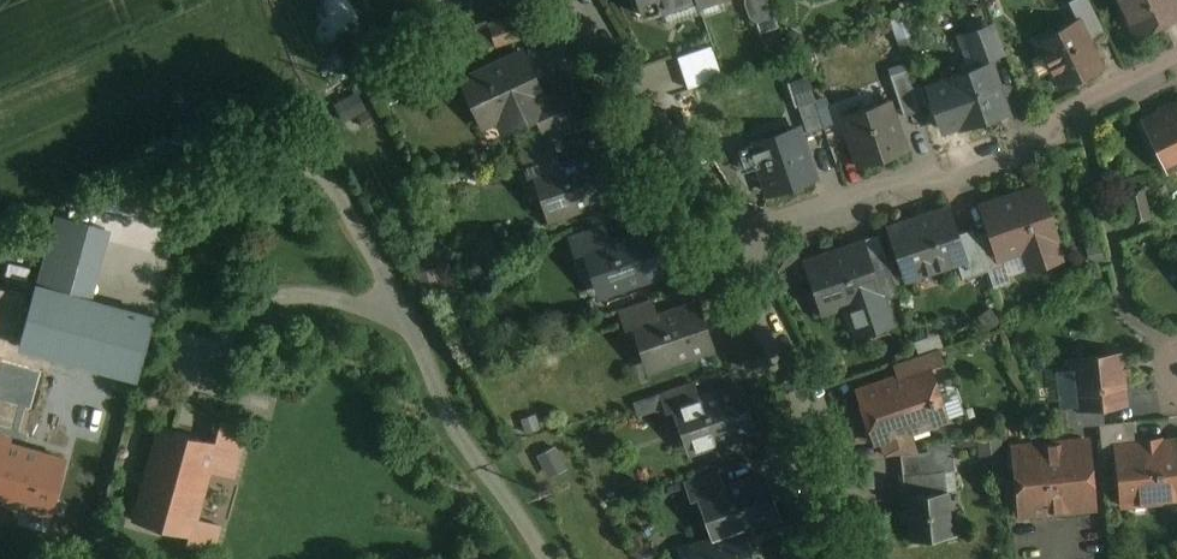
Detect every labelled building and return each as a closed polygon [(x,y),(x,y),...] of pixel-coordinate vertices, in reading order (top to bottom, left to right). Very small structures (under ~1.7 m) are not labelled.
[(470,12),(495,1),(494,0),(464,0),(470,12)] [(641,15),(660,9),(660,8),(684,0),(636,0),(641,15)] [(759,20),(774,15),(768,0),(752,0),(759,20)] [(1135,35),(1176,15),(1176,5),(1175,0),(1118,0),(1135,35)] [(536,9),(474,28),(481,50),(542,30),(536,9)] [(1077,21),(1046,36),(1052,49),(1043,54),(1059,86),(1096,67),(1089,53),(1092,52),(1077,21)] [(992,25),(969,33),(971,41),(979,38),(986,58),(1002,52),(992,25)] [(710,45),(676,57),(686,88),(720,76),(710,45)] [(520,52),(463,79),(481,116),(500,107),(508,124),(538,110),(550,136),(586,119),(570,84),(541,97),(520,52)] [(989,64),(944,79),(960,127),(1005,111),(989,64)] [(919,110),(905,71),(889,76),(903,116),(919,110)] [(353,131),(376,120),(360,89),(337,100),(353,131)] [(814,101),(796,107),(805,134),(823,128),(814,101)] [(887,101),(846,116),(853,135),(847,137),(858,167),(902,151),(893,124),(895,123),(887,101)] [(1142,121),(1162,162),(1176,154),(1176,104),(1142,121)] [(796,130),(756,144),(762,162),(758,164),(768,193),(813,177),(796,130)] [(557,166),(548,137),(520,150),(529,177),(538,174),(552,216),(611,196),(597,153),(557,166)] [(1037,188),(980,207),(989,232),(997,257),(999,256),(1022,248),(1029,268),(1057,258),(1050,238),(1054,237),(1037,188)] [(1140,189),(1127,193),(1125,193),(1132,221),(1146,218),(1147,218),(1140,189)] [(946,211),(916,221),(916,220),(890,228),(907,275),(937,264),(938,267),(961,260),(963,259),(957,243),(946,211)] [(111,230),(53,214),(34,281),(92,297),(111,230)] [(645,230),(605,243),(599,225),(570,235),(576,254),(587,251),(600,292),(659,273),(645,230)] [(997,257),(989,232),(973,237),(985,271),(1002,265),(999,256),(997,257)] [(973,237),(957,243),(963,259),(961,260),(967,277),(985,271),(973,237)] [(860,243),(804,262),(821,313),(876,295),(877,294),(867,265),(860,243)] [(896,295),(884,259),(867,265),(877,294),(876,295),(878,301),(896,295)] [(153,317),(34,285),(16,348),(137,377),(153,317)] [(693,305),(651,319),(645,301),(618,310),(624,330),(635,326),(649,368),(707,348),(693,305)] [(935,349),(894,363),(898,377),(926,367),(927,369),(940,364),(935,349)] [(1118,354),(1074,359),(1070,364),(1072,387),(1076,389),(1077,407),(1077,408),(1101,405),(1123,403),(1118,354)] [(898,377),(857,391),(874,440),(878,439),(907,433),(939,421),(933,405),(938,403),(927,369),(926,367),(898,377)] [(734,388),(696,401),(690,382),(659,392),(665,413),(676,409),(690,450),(748,431),(734,388)] [(1101,405),(1077,408),(1077,407),(1063,408),(1065,427),(1097,424),(1102,423),(1101,405)] [(1136,444),(1133,420),(1102,423),(1097,424),(1101,457),(1116,456),(1115,446),(1136,444)] [(159,427),(133,519),(224,544),(249,449),(159,427)] [(907,433),(878,439),(884,455),(898,454),(913,453),(907,433)] [(6,444),(7,439),(0,437),(0,499),(10,502),(24,450),(6,444)] [(1084,440),(1015,447),(1022,514),(1091,507),(1084,440)] [(1115,446),(1116,456),(1121,504),(1123,503),(1122,499),(1155,495),(1155,500),(1160,503),(1169,503),(1173,499),(1176,498),(1176,440),(1136,444),(1115,446)] [(913,453),(898,454),(901,476),(952,470),(950,449),(913,453)] [(65,460),(24,450),(10,502),(51,513),(65,460)] [(715,470),(685,480),(692,499),(704,495),(721,489),(715,470)] [(721,489),(704,495),(718,537),(740,529),(777,517),(763,475),(721,489)] [(930,481),(905,484),(906,496),(931,493),(930,481)] [(906,496),(904,497),(907,536),(949,535),(945,492),(931,493),(906,496)] [(740,529),(718,537),(691,546),(695,558),(750,558),(740,529)]
